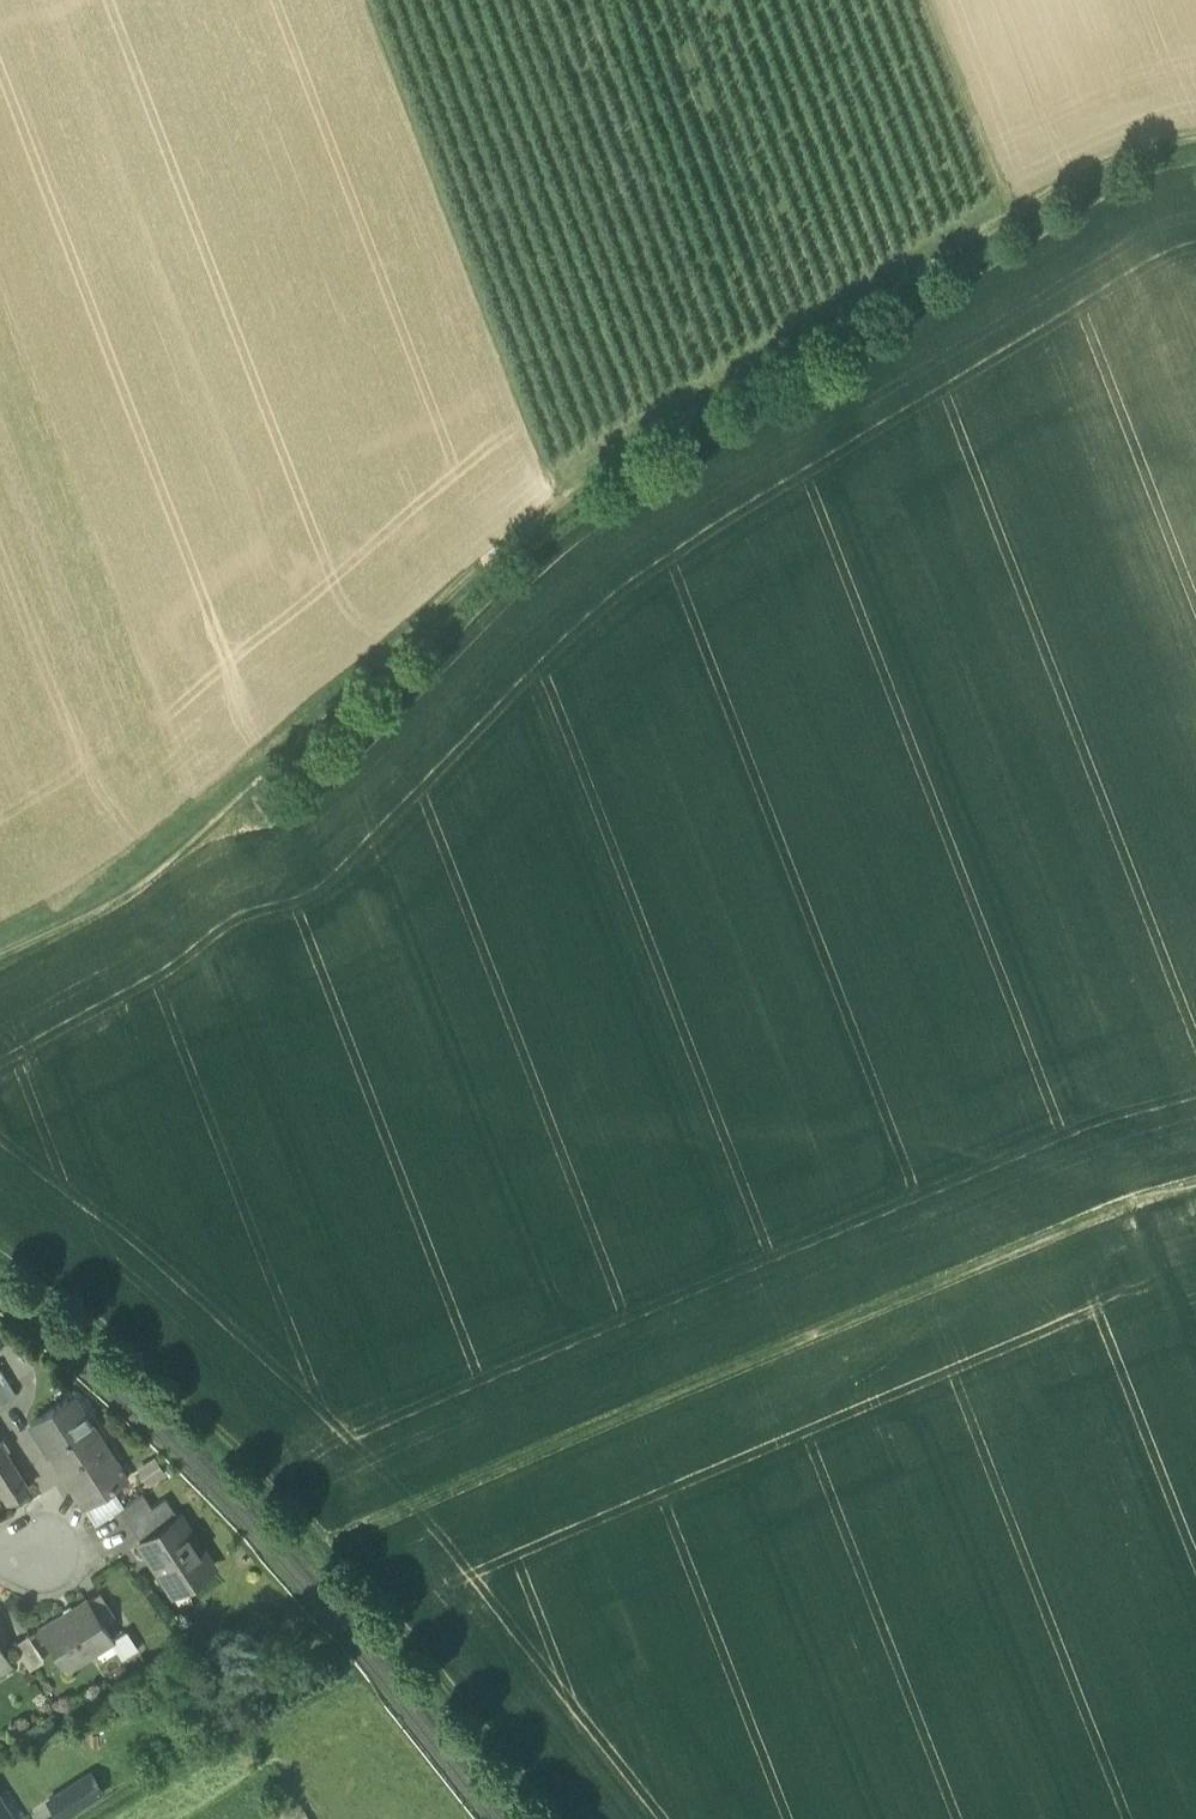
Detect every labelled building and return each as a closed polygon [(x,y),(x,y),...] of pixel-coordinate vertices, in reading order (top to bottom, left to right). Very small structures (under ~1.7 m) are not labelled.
[(0,1369),(0,1401),(1,1402),(16,1393),(0,1369)] [(32,1425),(50,1453),(92,1425),(73,1397),(32,1425)] [(92,1425),(50,1453),(83,1505),(126,1478),(122,1472),(124,1470),(121,1465),(119,1467),(92,1425)] [(7,1500),(28,1487),(0,1443),(0,1489),(7,1500)] [(143,1493),(119,1508),(141,1541),(178,1516),(165,1497),(151,1506),(143,1493)] [(141,1541),(139,1542),(163,1579),(170,1574),(179,1588),(213,1565),(180,1515),(178,1516),(141,1541)] [(114,1616),(99,1592),(87,1600),(102,1624),(114,1616)] [(87,1600),(86,1598),(40,1627),(66,1669),(112,1640),(111,1638),(87,1600)] [(111,1638),(112,1640),(120,1652),(136,1642),(128,1628),(111,1638)] [(43,1660),(27,1635),(13,1643),(29,1668),(43,1660)] [(8,1663),(0,1649),(0,1668),(8,1663)] [(57,1817),(106,1794),(94,1769),(45,1793),(57,1817)]
